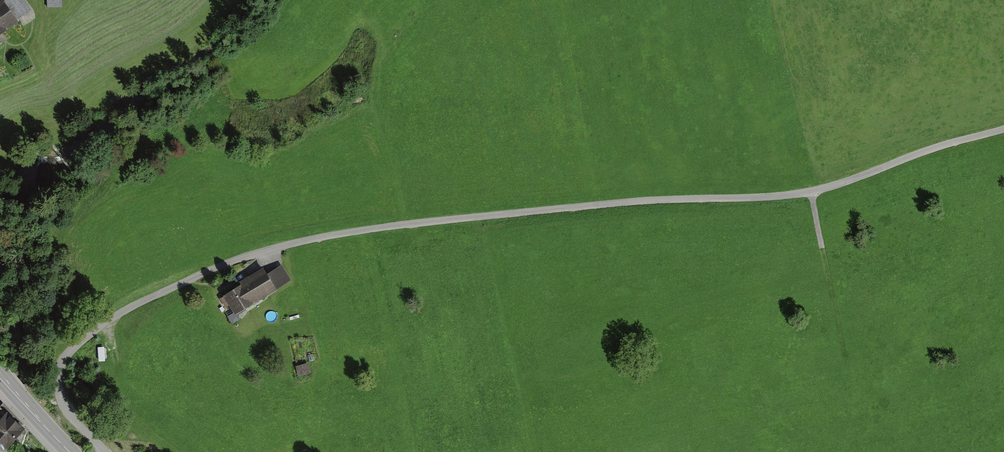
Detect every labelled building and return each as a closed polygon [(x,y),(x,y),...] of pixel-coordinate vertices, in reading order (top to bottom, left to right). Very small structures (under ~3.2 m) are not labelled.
[(0,0),(0,33),(31,10),(24,0),(1,0),(0,0)] [(267,272),(277,288),(291,279),(281,263),(267,272)] [(255,302),(277,288),(267,272),(263,265),(240,279),(242,282),(254,301),(255,302)] [(242,282),(223,293),(235,312),(254,301),(242,282)] [(7,410),(0,417),(0,440),(7,446),(25,426),(7,410)]
